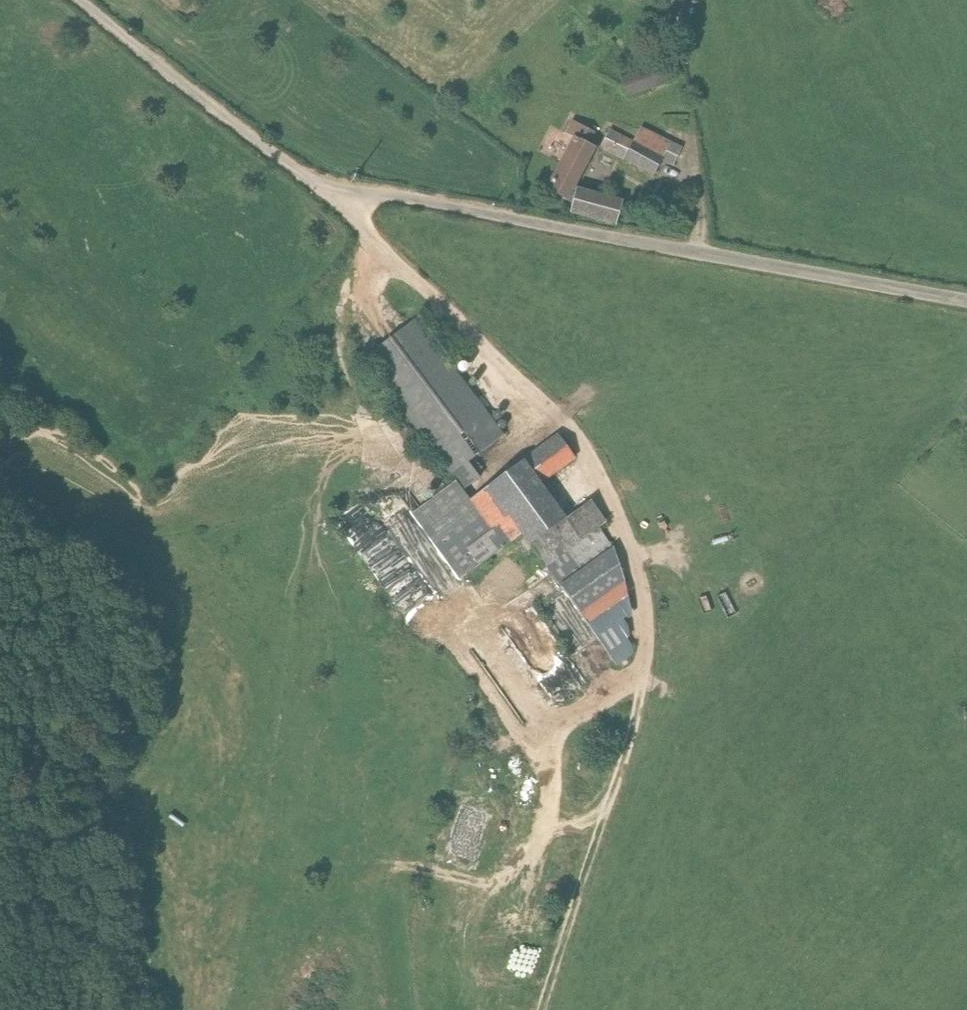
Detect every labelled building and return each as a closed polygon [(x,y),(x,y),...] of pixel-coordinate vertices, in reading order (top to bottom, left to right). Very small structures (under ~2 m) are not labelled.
[(663,36),(652,39),(656,53),(667,50),(663,36)] [(661,65),(619,81),(626,101),(667,85),(661,65)] [(575,140),(546,192),(565,203),(571,205),(569,214),(615,227),(621,203),(575,189),(595,150),(589,147),(594,135),(570,123),(563,136),(575,140)] [(633,142),(676,160),(681,150),(639,129),(633,142)] [(676,160),(633,142),(609,131),(598,152),(652,178),(660,163),(671,169),(676,160)] [(454,484),(472,470),(467,464),(502,438),(415,321),(362,361),(454,484)] [(472,470),(454,484),(410,516),(458,582),(520,537),(614,668),(632,656),(626,620),(629,617),(623,584),(612,549),(596,529),(604,523),(589,502),(563,521),(542,493),(537,486),(560,470),(573,460),(556,437),(469,502),(462,493),(479,480),(472,470)]
